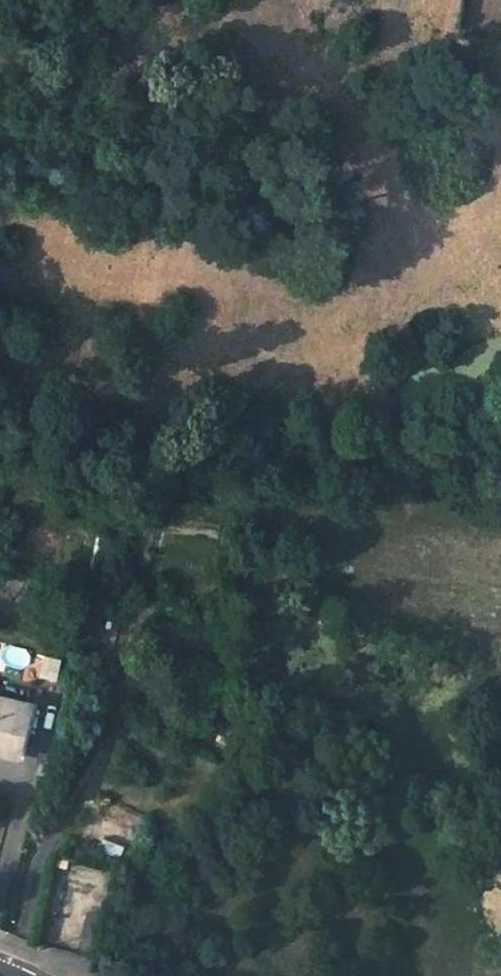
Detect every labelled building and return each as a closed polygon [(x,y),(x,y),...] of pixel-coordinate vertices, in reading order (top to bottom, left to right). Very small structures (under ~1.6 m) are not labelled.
[(18,755),(32,702),(6,696),(4,705),(0,704),(0,751),(18,755)]
